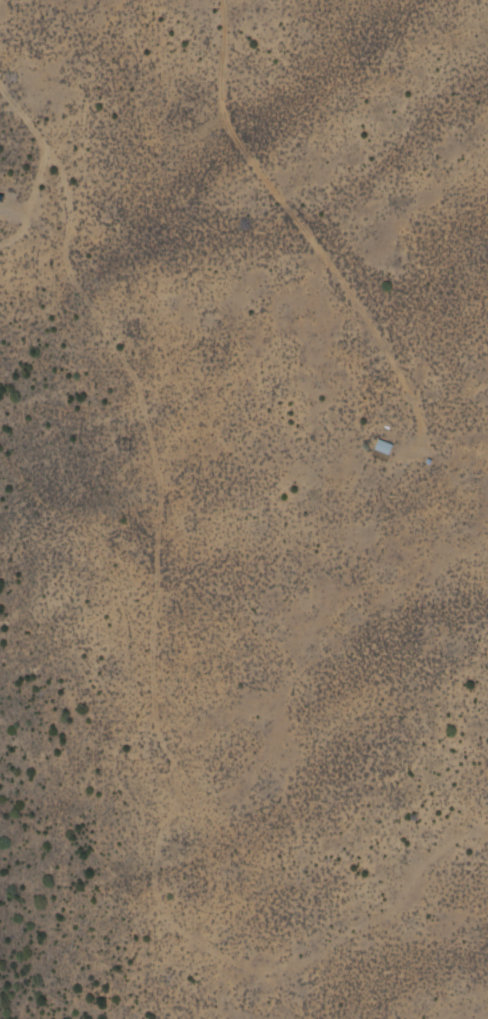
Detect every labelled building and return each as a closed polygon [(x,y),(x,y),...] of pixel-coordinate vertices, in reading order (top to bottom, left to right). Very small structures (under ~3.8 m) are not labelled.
[(373,448),(388,453),(392,443),(377,438),(373,448)]
